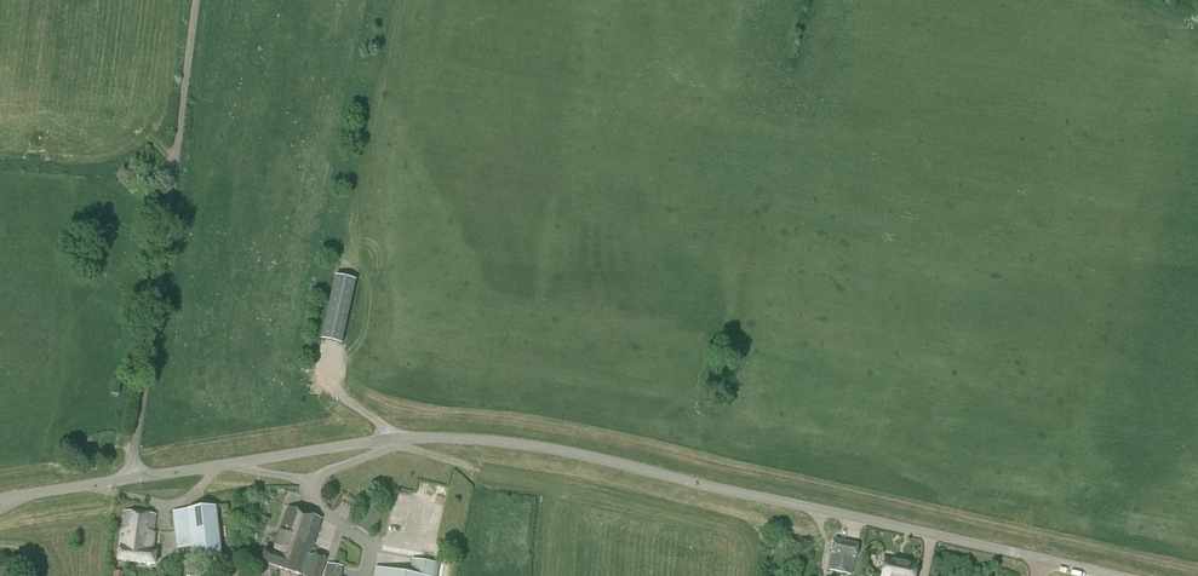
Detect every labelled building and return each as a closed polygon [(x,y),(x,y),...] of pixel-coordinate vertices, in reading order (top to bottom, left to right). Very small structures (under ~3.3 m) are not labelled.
[(342,343),(356,279),(335,274),(320,338),(342,343)] [(119,395),(122,381),(112,380),(110,394),(119,395)] [(369,536),(385,510),(369,501),(354,526),(369,536)] [(192,560),(222,556),(216,507),(186,510),(192,560)] [(321,519),(287,508),(272,555),(265,553),(262,564),(299,575),(320,575),(325,560),(314,556),(313,560),(308,559),(321,519)] [(155,566),(157,554),(153,553),(155,534),(154,534),(156,515),(125,512),(120,549),(119,549),(118,561),(155,566)] [(852,573),(855,557),(856,557),(858,544),(834,539),(832,552),(828,568),(852,573)] [(439,564),(412,559),(409,574),(376,568),(374,575),(437,575),(439,564)] [(916,566),(886,559),(882,575),(913,575),(916,566)] [(11,566),(0,568),(0,575),(13,575),(11,566)]
